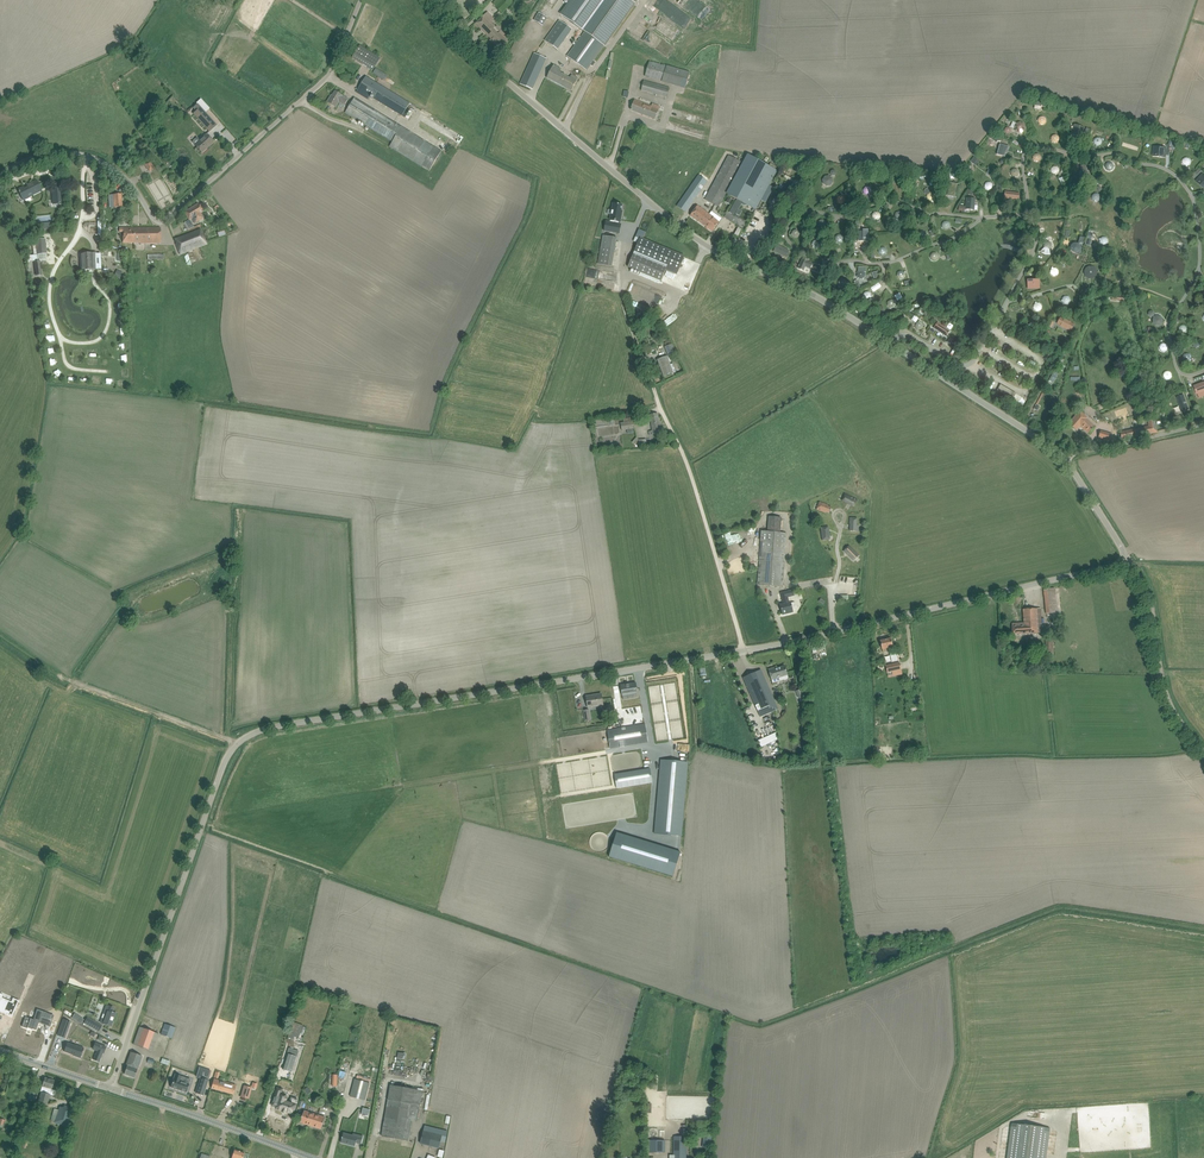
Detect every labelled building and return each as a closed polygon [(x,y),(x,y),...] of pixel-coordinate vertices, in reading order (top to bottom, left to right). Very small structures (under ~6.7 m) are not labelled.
[(508,0),(497,0),(492,5),(501,13),(511,3),(508,0)] [(631,0),(571,0),(561,15),(585,32),(604,46),(636,4),(631,0)] [(699,18),(705,9),(692,0),(673,0),(699,18)] [(662,12),(669,20),(677,12),(670,4),(662,12)] [(542,25),(547,17),(539,12),(534,21),(542,25)] [(645,24),(667,37),(671,31),(666,28),(670,21),(655,12),(654,15),(651,13),(645,24)] [(501,49),(505,45),(508,42),(503,37),(504,36),(491,22),(493,20),(487,13),(476,23),(501,49)] [(682,23),(684,16),(676,13),(673,22),(678,23),(678,21),(682,23)] [(570,33),(572,29),(560,20),(557,23),(545,40),(558,50),(561,45),(554,41),(563,28),(570,33)] [(585,32),(567,57),(586,71),(604,46),(585,32)] [(352,58),(373,71),(380,58),(360,46),(352,58)] [(533,89),(546,59),(546,58),(534,53),(520,84),(533,89)] [(685,88),(690,72),(650,60),(645,77),(685,88)] [(561,85),(566,77),(559,74),(561,69),(554,65),(547,77),(561,85)] [(376,68),(373,73),(384,80),(388,75),(376,68)] [(572,90),(578,79),(579,78),(572,74),(570,79),(566,77),(561,85),(572,90)] [(402,116),(410,103),(366,76),(356,92),(369,100),(372,95),(375,97),(374,98),(402,116)] [(642,91),(662,96),(667,98),(670,88),(644,81),(642,91)] [(331,98),(330,97),(327,102),(336,107),(339,102),(344,105),(348,99),(335,91),(331,98)] [(389,147),(428,170),(429,171),(442,151),(355,98),(345,113),(350,116),(392,142),(389,147)] [(631,110),(643,114),(646,105),(635,100),(631,110)] [(217,125),(213,120),(197,104),(193,108),(196,111),(193,114),(205,127),(209,131),(217,125)] [(646,105),(643,114),(655,119),(659,107),(652,104),(651,106),(646,105)] [(1044,124),(1045,124),(1046,123),(1046,122),(1046,121),(1047,120),(1046,119),(1046,118),(1045,117),(1044,116),(1043,116),(1042,116),(1041,116),(1040,116),(1039,117),(1038,117),(1038,118),(1037,119),(1037,121),(1038,122),(1038,123),(1039,124),(1040,124),(1041,125),(1042,125),(1043,125),(1044,124)] [(1013,121),(1011,126),(1014,128),(1014,127),(1016,131),(1020,133),(1023,131),(1025,127),(1023,124),(1020,122),(1016,124),(1016,123),(1013,121)] [(1075,124),(1071,134),(1081,137),(1084,127),(1075,124)] [(205,148),(213,141),(206,134),(200,140),(201,141),(195,145),(202,152),(206,148),(205,148)] [(1058,142),(1059,141),(1059,140),(1059,139),(1059,138),(1059,137),(1059,136),(1058,135),(1057,134),(1056,134),(1055,134),(1054,134),(1053,134),(1052,135),(1051,136),(1050,137),(1050,138),(1050,139),(1050,140),(1051,141),(1052,142),(1053,143),(1054,143),(1055,143),(1057,143),(1058,142)] [(1097,146),(1098,146),(1099,145),(1100,145),(1101,144),(1102,143),(1102,142),(1102,141),(1102,140),(1102,139),(1101,138),(1100,137),(1099,137),(1098,136),(1096,137),(1095,137),(1094,138),(1094,139),(1093,139),(1093,140),(1093,142),(1094,144),(1096,145),(1096,146),(1097,146)] [(1000,144),(997,154),(1005,156),(1006,152),(1007,150),(1008,151),(1009,146),(1000,144)] [(1166,148),(1154,147),(1153,154),(1160,155),(1159,156),(1165,156),(1166,148)] [(1040,161),(1040,160),(1041,159),(1041,158),(1041,157),(1041,156),(1041,155),(1040,154),(1039,153),(1038,153),(1036,153),(1035,153),(1034,153),(1033,154),(1033,155),(1032,156),(1032,158),(1032,159),(1033,160),(1034,161),(1035,161),(1035,162),(1036,162),(1037,162),(1039,161),(1039,162),(1040,161)] [(705,200),(719,207),(742,163),(729,156),(705,200)] [(729,190),(729,191),(729,192),(730,194),(731,195),(736,199),(732,207),(729,212),(735,215),(736,213),(740,216),(741,214),(742,212),(739,209),(742,204),(742,205),(743,205),(744,205),(745,205),(746,205),(748,205),(756,210),(767,190),(771,192),(772,191),(774,188),(769,185),(776,172),(777,170),(775,169),(769,166),(767,165),(753,157),(752,157),(750,156),(748,157),(747,157),(746,158),(730,188),(729,190)] [(1185,166),(1186,166),(1188,166),(1188,165),(1189,165),(1190,164),(1191,163),(1191,162),(1191,161),(1190,159),(1190,158),(1189,158),(1188,157),(1187,157),(1185,157),(1184,157),(1183,158),(1183,159),(1182,160),(1182,161),(1182,162),(1182,163),(1182,164),(1183,165),(1184,165),(1185,166)] [(149,170),(149,171),(153,168),(151,165),(152,164),(150,161),(144,164),(147,168),(147,167),(149,170)] [(1107,170),(1108,170),(1109,170),(1110,170),(1111,170),(1112,169),(1113,169),(1114,168),(1114,166),(1114,165),(1113,164),(1113,163),(1112,162),(1111,162),(1110,161),(1109,161),(1107,162),(1106,163),(1105,164),(1105,165),(1105,166),(1105,167),(1105,168),(1106,169),(1107,170)] [(1088,179),(1089,175),(1089,171),(1086,169),(1087,168),(1086,167),(1086,165),(1085,164),(1081,165),(1080,166),(1080,168),(1081,169),(1079,173),(1080,177),(1083,179),(1088,179)] [(1057,174),(1058,174),(1058,173),(1059,172),(1059,171),(1060,170),(1059,169),(1059,167),(1058,167),(1057,166),(1056,165),(1055,165),(1054,165),(1053,166),(1052,166),(1051,167),(1050,168),(1050,169),(1050,170),(1051,172),(1051,173),(1052,173),(1053,174),(1054,174),(1056,175),(1057,174)] [(1016,177),(1017,176),(1018,176),(1018,175),(1019,174),(1019,173),(1019,172),(1019,171),(1018,170),(1017,169),(1016,168),(1015,168),(1014,168),(1013,168),(1012,169),(1011,169),(1011,170),(1010,171),(1010,172),(1010,173),(1010,174),(1010,175),(1011,175),(1011,176),(1012,176),(1013,177),(1015,177),(1016,177)] [(686,212),(689,207),(708,181),(699,175),(677,206),(686,212)] [(830,186),(831,185),(832,184),(832,183),(833,182),(833,181),(832,180),(832,179),(831,178),(830,178),(830,177),(829,177),(828,177),(827,177),(826,178),(825,178),(824,179),(824,180),(823,181),(824,182),(824,183),(824,184),(825,185),(826,186),(827,186),(828,186),(829,186),(830,186)] [(19,190),(18,190),(19,194),(20,194),(22,199),(28,196),(29,197),(36,194),(35,193),(41,190),(37,181),(32,183),(32,182),(27,184),(28,187),(25,188),(24,187),(19,190)] [(946,196),(948,196),(954,197),(955,197),(956,197),(957,198),(958,199),(959,198),(960,197),(961,196),(962,194),(962,193),(962,191),(963,190),(962,188),(962,186),(961,185),(960,184),(959,183),(958,183),(958,184),(957,184),(956,184),(950,183),(949,183),(949,182),(948,182),(948,181),(946,182),(945,183),(944,185),(943,186),(943,188),(943,190),(943,191),(943,193),(944,195),(944,196),(945,196),(946,196)] [(993,188),(993,187),(993,185),(993,184),(992,183),(991,182),(990,181),(989,181),(988,181),(986,182),(985,183),(984,183),(984,184),(984,185),(984,186),(984,187),(984,188),(985,189),(986,190),(987,190),(988,191),(989,191),(990,190),(991,190),(992,189),(993,188)] [(870,195),(870,194),(871,193),(872,192),(872,191),(872,189),(871,188),(871,187),(870,187),(869,186),(868,186),(866,186),(865,186),(865,187),(864,188),(863,189),(863,190),(863,191),(863,192),(864,193),(864,194),(865,194),(865,195),(866,195),(867,195),(868,195),(870,195)] [(927,194),(926,194),(926,195),(926,197),(927,198),(927,199),(928,199),(928,200),(929,200),(930,200),(932,200),(932,201),(933,200),(934,199),(935,198),(935,197),(935,196),(935,195),(935,194),(934,193),(933,192),(932,192),(931,191),(930,191),(929,192),(928,188),(925,189),(924,191),(925,193),(927,194)] [(63,203),(62,189),(52,190),(53,204),(63,203)] [(1020,193),(1005,191),(1004,198),(1019,200),(1020,193)] [(1094,201),(1094,202),(1096,202),(1097,201),(1098,201),(1099,200),(1100,199),(1100,198),(1100,197),(1100,196),(1100,195),(1099,194),(1098,193),(1097,193),(1096,192),(1095,193),(1094,193),(1093,194),(1092,195),(1091,196),(1091,197),(1091,198),(1092,199),(1093,201),(1094,201)] [(121,194),(114,195),(115,207),(122,206),(121,194)] [(840,204),(841,204),(842,204),(843,204),(844,203),(845,203),(845,202),(846,201),(846,200),(846,198),(845,197),(844,196),(843,196),(842,195),(841,195),(840,195),(839,196),(838,196),(837,197),(837,198),(837,199),(837,200),(837,202),(838,203),(839,204),(840,204)] [(967,197),(966,210),(974,210),(975,198),(967,197)] [(204,218),(201,213),(203,211),(198,203),(184,212),(189,220),(183,224),(187,230),(194,227),(192,224),(189,220),(192,218),(194,222),(195,223),(204,218)] [(622,205),(613,203),(610,220),(620,222),(622,211),(621,211),(622,205)] [(702,224),(710,214),(698,206),(691,216),(702,224)] [(716,214),(712,211),(710,214),(702,224),(712,231),(719,222),(713,218),(716,214)] [(879,219),(880,218),(880,217),(881,217),(881,216),(881,215),(880,213),(880,212),(879,212),(878,211),(877,211),(876,211),(874,211),(873,212),(873,213),(872,214),(872,215),(872,216),(872,217),(872,218),(873,218),(873,219),(874,219),(875,220),(876,220),(877,220),(878,220),(879,219)] [(903,218),(903,216),(903,215),(903,214),(903,213),(902,212),(901,211),(900,211),(899,211),(898,211),(897,211),(896,212),(895,213),(894,214),(894,215),(894,216),(894,217),(895,217),(895,218),(896,219),(897,219),(898,220),(899,220),(900,220),(901,219),(902,219),(903,218)] [(728,212),(724,217),(731,222),(731,221),(734,216),(728,212)] [(734,216),(731,221),(739,226),(742,228),(745,223),(734,216)] [(817,225),(818,225),(818,226),(818,227),(819,227),(820,227),(820,228),(821,228),(823,228),(824,228),(825,227),(826,226),(826,225),(826,224),(826,223),(826,222),(825,221),(825,220),(824,219),(822,219),(821,219),(820,219),(819,220),(818,221),(818,222),(817,223),(817,224),(817,225)] [(619,224),(606,221),(604,231),(619,233),(620,228),(619,228),(619,224)] [(951,226),(950,226),(951,225),(950,224),(950,223),(949,222),(948,221),(947,221),(946,221),(945,221),(944,221),(943,222),(942,223),(942,224),(942,226),(942,227),(943,228),(943,229),(944,229),(946,230),(947,229),(948,229),(949,229),(949,228),(950,228),(951,226)] [(738,238),(742,229),(738,227),(734,235),(738,238)] [(119,229),(119,232),(123,232),(123,243),(129,243),(134,243),(134,228),(119,229)] [(161,228),(134,228),(134,243),(140,243),(140,244),(161,243),(161,228)] [(791,235),(792,235),(792,236),(793,237),(794,238),(795,238),(796,238),(798,237),(799,237),(799,236),(800,235),(800,234),(800,233),(800,232),(800,231),(799,230),(798,229),(797,229),(796,229),(794,229),(793,229),(792,230),(792,231),(791,232),(791,233),(791,234),(791,235)] [(177,239),(179,243),(176,244),(180,254),(207,244),(203,234),(201,234),(199,230),(186,235),(181,237),(177,239)] [(864,239),(865,239),(866,238),(867,237),(868,236),(868,234),(868,233),(868,232),(867,231),(866,230),(865,230),(864,230),(863,230),(862,230),(861,230),(860,231),(860,232),(859,233),(859,234),(859,235),(859,236),(860,237),(860,238),(862,238),(863,239),(864,239)] [(927,235),(927,233),(926,232),(925,232),(924,231),(923,231),(922,230),(921,230),(920,231),(919,231),(918,232),(917,233),(917,234),(917,235),(917,236),(917,237),(918,239),(919,239),(919,240),(920,240),(921,240),(922,240),(923,240),(924,240),(925,239),(926,238),(927,237),(927,236),(927,235)] [(841,243),(842,242),(843,241),(844,239),(844,238),(843,237),(843,236),(842,235),(841,234),(840,234),(839,234),(838,234),(836,235),(835,236),(835,237),(834,238),(834,239),(835,240),(835,241),(836,242),(838,243),(839,243),(841,243)] [(617,238),(611,237),(603,235),(598,264),(612,266),(617,238)] [(1072,246),(1071,248),(1072,250),(1073,251),(1075,252),(1079,254),(1084,238),(1080,236),(1078,244),(1076,244),(1073,244),(1072,246)] [(1100,238),(1099,238),(1099,240),(1099,241),(1099,242),(1099,243),(1100,244),(1101,244),(1101,245),(1102,245),(1103,245),(1104,245),(1105,245),(1106,245),(1107,244),(1107,243),(1108,242),(1108,241),(1108,240),(1108,239),(1107,238),(1106,237),(1105,236),(1104,236),(1103,236),(1102,237),(1101,237),(1100,238)] [(634,241),(638,243),(628,267),(661,281),(666,270),(677,274),(684,257),(635,237),(634,241)] [(45,239),(35,240),(36,254),(46,254),(45,239)] [(818,248),(819,247),(820,246),(820,245),(820,244),(820,243),(820,242),(819,241),(818,240),(817,240),(816,239),(815,239),(814,240),(813,240),(812,241),(812,242),(811,244),(811,245),(812,246),(812,247),(814,248),(815,248),(816,249),(818,248)] [(1044,248),(1041,252),(1045,254),(1050,255),(1049,250),(1050,250),(1050,249),(1051,249),(1052,248),(1052,247),(1052,246),(1052,244),(1052,243),(1051,242),(1050,241),(1048,241),(1047,241),(1046,241),(1045,241),(1045,242),(1044,243),(1044,244),(1043,246),(1044,247),(1044,248)] [(786,257),(789,250),(777,244),(774,251),(786,257)] [(883,256),(883,255),(884,255),(885,255),(885,254),(886,253),(887,252),(887,251),(887,250),(887,249),(886,248),(885,247),(884,246),(883,246),(882,246),(881,246),(880,247),(879,247),(878,249),(878,250),(878,251),(878,252),(878,253),(879,254),(880,255),(881,255),(883,256)] [(939,256),(939,255),(938,254),(937,253),(936,252),(935,252),(934,252),(932,252),(932,253),(931,253),(931,254),(930,255),(930,256),(930,257),(930,258),(931,259),(931,260),(932,261),(933,261),(934,261),(935,261),(936,261),(938,260),(938,259),(939,258),(939,256)] [(96,253),(80,254),(80,270),(97,269),(96,253)] [(808,260),(803,258),(798,268),(803,270),(805,266),(810,268),(812,263),(807,261),(808,260)] [(856,273),(856,274),(856,275),(856,276),(857,277),(857,278),(858,278),(858,279),(860,279),(861,279),(862,279),(863,279),(863,278),(864,277),(865,278),(865,276),(865,275),(865,274),(865,273),(865,272),(865,267),(857,267),(857,274),(856,273)] [(1051,268),(1051,269),(1050,270),(1050,271),(1050,273),(1050,274),(1051,274),(1051,275),(1052,275),(1053,276),(1054,276),(1055,276),(1056,276),(1057,275),(1058,275),(1058,274),(1059,273),(1059,271),(1059,270),(1058,269),(1057,268),(1055,267),(1054,267),(1053,267),(1051,268)] [(1095,274),(1095,273),(1095,272),(1095,271),(1094,270),(1094,269),(1093,268),(1092,268),(1091,268),(1089,268),(1088,268),(1087,269),(1087,270),(1086,271),(1086,272),(1086,274),(1087,274),(1087,275),(1087,276),(1088,276),(1089,276),(1090,277),(1091,277),(1093,276),(1094,276),(1094,275),(1095,274)] [(905,272),(904,271),(903,270),(902,270),(900,270),(899,270),(898,271),(897,271),(897,272),(896,272),(896,273),(896,275),(896,276),(897,277),(897,278),(898,279),(899,279),(901,279),(902,279),(903,279),(904,278),(905,277),(905,276),(905,274),(905,273),(905,272)] [(845,286),(846,286),(846,285),(847,284),(847,283),(847,282),(846,281),(846,280),(845,279),(844,278),(842,278),(841,278),(840,279),(839,280),(838,280),(838,282),(838,283),(838,284),(838,285),(839,286),(839,287),(840,287),(841,287),(842,287),(843,287),(844,287),(845,286)] [(1028,280),(1028,288),(1039,288),(1039,280),(1028,280)] [(872,295),(871,294),(871,293),(870,292),(869,292),(868,291),(866,291),(865,292),(864,292),(864,293),(863,294),(862,295),(862,297),(863,298),(863,299),(864,300),(865,300),(866,301),(868,301),(868,300),(869,300),(870,299),(871,299),(871,298),(872,297),(872,295)] [(1062,299),(1062,300),(1061,300),(1062,302),(1063,303),(1064,304),(1065,304),(1066,304),(1067,304),(1068,304),(1069,303),(1070,303),(1070,302),(1071,300),(1071,299),(1071,298),(1070,297),(1069,296),(1068,295),(1067,295),(1066,295),(1065,295),(1064,296),(1063,296),(1062,297),(1062,298),(1062,299)] [(895,300),(894,300),(893,299),(891,299),(890,299),(889,300),(888,300),(888,301),(887,302),(887,303),(887,304),(887,305),(888,306),(888,307),(889,307),(889,308),(890,308),(891,308),(892,308),(893,308),(894,307),(895,306),(896,304),(896,303),(896,302),(896,301),(895,300)] [(1035,303),(1034,304),(1033,305),(1033,306),(1033,307),(1033,308),(1033,309),(1034,309),(1034,310),(1035,310),(1035,311),(1036,311),(1037,311),(1038,311),(1039,311),(1040,311),(1040,310),(1041,309),(1042,308),(1042,307),(1042,306),(1042,305),(1041,304),(1040,303),(1039,302),(1038,302),(1037,302),(1036,302),(1035,303)] [(885,311),(882,305),(876,309),(880,314),(885,311)] [(1163,319),(1160,316),(1156,316),(1153,319),(1153,323),(1155,326),(1160,326),(1163,323),(1163,319)] [(1064,319),(1060,317),(1057,324),(1060,325),(1060,326),(1067,330),(1067,329),(1071,331),(1074,324),(1071,322),(1064,318),(1064,319)] [(915,323),(915,325),(915,326),(915,328),(916,329),(917,330),(918,330),(919,330),(920,330),(921,330),(922,329),(923,329),(924,328),(924,327),(924,326),(924,325),(924,324),(923,323),(922,322),(921,322),(920,321),(919,321),(917,322),(916,322),(915,323)] [(950,331),(938,323),(934,328),(946,336),(950,331)] [(1187,332),(1187,331),(1187,330),(1187,329),(1187,328),(1187,327),(1186,326),(1185,325),(1184,325),(1182,325),(1181,325),(1180,325),(1179,326),(1179,327),(1178,328),(1178,329),(1178,331),(1179,332),(1180,332),(1180,333),(1181,333),(1182,334),(1183,334),(1184,333),(1186,333),(1187,332)] [(669,356),(676,353),(672,344),(670,340),(664,342),(666,346),(666,347),(669,356)] [(1167,350),(1168,349),(1168,348),(1168,347),(1168,345),(1167,344),(1166,344),(1165,343),(1164,343),(1163,342),(1162,343),(1161,343),(1160,344),(1159,345),(1159,346),(1159,347),(1159,348),(1159,349),(1160,350),(1161,351),(1162,351),(1163,352),(1164,352),(1165,351),(1166,351),(1167,350)] [(1183,357),(1183,358),(1183,359),(1183,360),(1184,360),(1184,361),(1185,361),(1185,362),(1186,362),(1187,362),(1188,362),(1189,361),(1190,362),(1191,361),(1191,360),(1192,360),(1192,361),(1193,362),(1194,362),(1194,361),(1195,361),(1195,360),(1195,359),(1194,358),(1193,358),(1192,358),(1192,357),(1191,356),(1191,355),(1190,354),(1189,353),(1188,353),(1187,353),(1186,353),(1185,353),(1184,354),(1183,355),(1183,356),(1183,357)] [(664,376),(674,373),(676,372),(673,364),(670,364),(667,356),(658,360),(664,376)] [(1053,380),(1058,371),(1054,369),(1049,378),(1053,380)] [(1170,379),(1171,378),(1172,376),(1172,375),(1172,374),(1171,373),(1170,372),(1169,371),(1168,371),(1167,370),(1166,371),(1165,371),(1164,372),(1163,372),(1163,374),(1162,375),(1162,376),(1163,377),(1163,378),(1164,378),(1164,379),(1165,379),(1166,380),(1167,380),(1168,380),(1169,379),(1170,379)] [(53,371),(48,375),(53,380),(57,375),(53,371)] [(1195,386),(1197,393),(1203,391),(1203,383),(1195,386)] [(1000,384),(997,390),(1013,399),(1016,393),(1000,384)] [(1183,395),(1177,397),(1182,411),(1188,409),(1183,395)] [(1087,419),(1088,418),(1080,410),(1068,423),(1076,431),(1080,426),(1088,433),(1095,425),(1087,419)] [(651,435),(656,434),(662,433),(660,422),(659,422),(658,413),(650,415),(653,430),(650,431),(651,435)] [(621,422),(622,430),(634,428),(632,417),(623,419),(624,422),(621,422)] [(1157,431),(1156,426),(1154,420),(1148,422),(1149,426),(1120,432),(1121,439),(1157,431)] [(1110,442),(1112,433),(1101,430),(1098,438),(1110,442)] [(647,446),(646,439),(639,440),(636,437),(632,442),(634,444),(638,440),(639,446),(647,446)] [(854,507),(858,500),(844,493),(842,497),(843,498),(841,501),(853,507),(853,506),(854,507)] [(820,502),(817,509),(825,513),(826,511),(829,513),(832,507),(828,506),(828,505),(820,502)] [(768,531),(762,531),(757,585),(782,587),(787,533),(781,532),(782,517),(769,516),(768,531)] [(857,531),(858,518),(850,517),(849,524),(850,524),(850,531),(857,531)] [(828,527),(821,528),(822,540),(830,539),(828,527)] [(849,546),(844,551),(854,561),(859,556),(849,546)] [(1055,588),(1044,589),(1046,613),(1057,612),(1055,588)] [(784,604),(780,605),(782,613),(787,612),(788,613),(793,612),(792,609),(797,607),(796,604),(796,603),(795,603),(793,602),(791,603),(789,603),(788,597),(794,595),(793,590),(783,593),(784,598),(782,598),(784,604)] [(1012,623),(1012,629),(1012,634),(1042,632),(1041,608),(1023,609),(1024,623),(1012,623)] [(880,641),(882,647),(882,649),(888,648),(891,663),(898,661),(896,652),(894,652),(891,638),(880,641)] [(887,673),(901,670),(899,662),(885,665),(887,673)] [(775,667),(768,669),(770,675),(772,680),(773,683),(784,680),(785,680),(787,679),(788,678),(788,677),(788,675),(787,671),(785,666),(775,669),(775,667)] [(743,678),(760,717),(778,709),(761,670),(743,678)] [(642,681),(644,696),(663,694),(661,679),(642,681)] [(621,686),(622,691),(623,696),(637,693),(636,683),(621,686)] [(586,697),(587,703),(588,708),(603,705),(601,693),(594,695),(594,696),(586,697)] [(668,694),(645,698),(651,740),(664,738),(664,735),(674,733),(668,694)] [(610,748),(629,745),(629,748),(631,747),(631,745),(647,742),(644,724),(607,730),(606,730),(609,748),(610,748)] [(661,760),(654,833),(681,836),(688,762),(661,760)] [(653,782),(650,768),(614,774),(617,788),(618,788),(653,782)] [(680,852),(617,832),(609,857),(673,876),(680,852)] [(0,1009),(0,1012),(6,1014),(6,1015),(12,1017),(13,1014),(18,1004),(19,1001),(13,998),(12,1001),(11,1002),(2,998),(3,995),(0,994),(0,1009)] [(113,1012),(112,1011),(113,1007),(108,1006),(107,1010),(102,1023),(105,1024),(111,1026),(114,1018),(116,1013),(113,1012)] [(27,1028),(28,1028),(27,1028),(28,1027),(32,1029),(33,1029),(36,1030),(39,1021),(40,1020),(44,1021),(47,1013),(40,1010),(40,1011),(37,1009),(34,1020),(30,1019),(29,1022),(24,1020),(22,1026),(22,1027),(27,1028)] [(84,1020),(75,1014),(72,1018),(81,1024),(84,1020)] [(87,1017),(84,1023),(99,1031),(102,1025),(87,1017)] [(294,1022),(290,1035),(295,1036),(299,1038),(303,1025),(294,1022)] [(172,1038),(175,1028),(165,1024),(161,1034),(172,1038)] [(67,1030),(60,1027),(57,1035),(65,1038),(67,1030)] [(159,1034),(140,1027),(134,1044),(152,1051),(159,1034)] [(106,1047),(95,1042),(95,1043),(99,1044),(96,1051),(97,1051),(94,1060),(99,1062),(103,1053),(104,1053),(106,1047)] [(67,1043),(64,1052),(74,1055),(73,1056),(81,1058),(84,1048),(74,1044),(74,1045),(67,1043)] [(290,1048),(283,1069),(292,1072),(298,1051),(290,1048)] [(134,1078),(142,1056),(131,1052),(126,1065),(127,1065),(124,1074),(134,1078)] [(200,1078),(196,1093),(204,1096),(209,1080),(208,1080),(211,1072),(199,1068),(196,1077),(200,1078)] [(175,1074),(171,1087),(186,1092),(190,1079),(175,1074)] [(40,1103),(47,1105),(54,1081),(45,1078),(40,1091),(41,1092),(38,1101),(40,1102),(40,1103)] [(233,1094),(235,1089),(236,1085),(214,1079),(211,1088),(233,1094)] [(370,1083),(355,1079),(350,1096),(365,1100),(370,1083)] [(382,1136),(409,1141),(412,1120),(417,1121),(423,1090),(391,1085),(382,1136)] [(252,1088),(245,1086),(244,1093),(242,1093),(241,1096),(249,1099),(252,1088)] [(31,1088),(27,1099),(33,1101),(34,1100),(35,1101),(37,1096),(35,1095),(37,1090),(31,1088)] [(281,1095),(276,1108),(283,1110),(283,1111),(287,1112),(293,1114),(294,1112),(295,1112),(296,1109),(295,1109),(296,1105),(286,1102),(287,1097),(281,1095)] [(68,1126),(72,1113),(74,1108),(64,1105),(63,1108),(60,1107),(59,1110),(55,1108),(51,1120),(68,1126)] [(321,1129),(323,1124),(325,1117),(304,1110),(301,1122),(321,1129)] [(1007,1157),(1046,1157),(1050,1131),(1044,1130),(1045,1127),(1017,1124),(1017,1127),(1011,1126),(1007,1157)] [(425,1125),(422,1137),(421,1143),(439,1148),(441,1141),(446,1142),(448,1131),(425,1125)] [(36,1127),(34,1133),(42,1135),(47,1137),(49,1130),(44,1129),(36,1127)] [(344,1133),(343,1137),(341,1142),(347,1144),(348,1143),(355,1145),(355,1146),(356,1146),(356,1143),(361,1144),(363,1136),(354,1134),(353,1135),(344,1133)] [(687,1136),(674,1136),(673,1155),(670,1155),(670,1157),(686,1157),(687,1136)] [(665,1140),(647,1140),(647,1152),(656,1152),(665,1152),(665,1140)] [(244,1153),(234,1149),(232,1155),(231,1157),(232,1157),(243,1157),(244,1153)]
